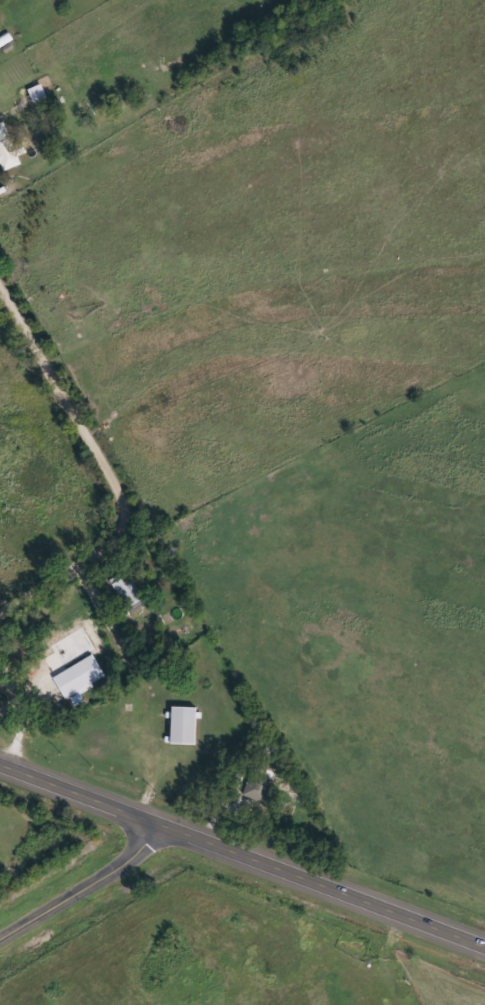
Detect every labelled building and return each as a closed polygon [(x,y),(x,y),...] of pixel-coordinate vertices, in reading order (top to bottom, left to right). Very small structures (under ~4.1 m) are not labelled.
[(49,99),(45,85),(30,89),(35,103),(49,99)] [(9,131),(0,134),(0,118),(5,116),(9,131)] [(3,173),(0,166),(0,142),(10,138),(22,164),(3,173)] [(130,615),(108,580),(126,569),(148,604),(130,615)] [(108,678),(95,655),(54,678),(68,701),(108,678)] [(198,707),(198,746),(171,745),(171,707),(198,707)] [(242,796),(249,772),(274,779),(266,803),(242,796)]
